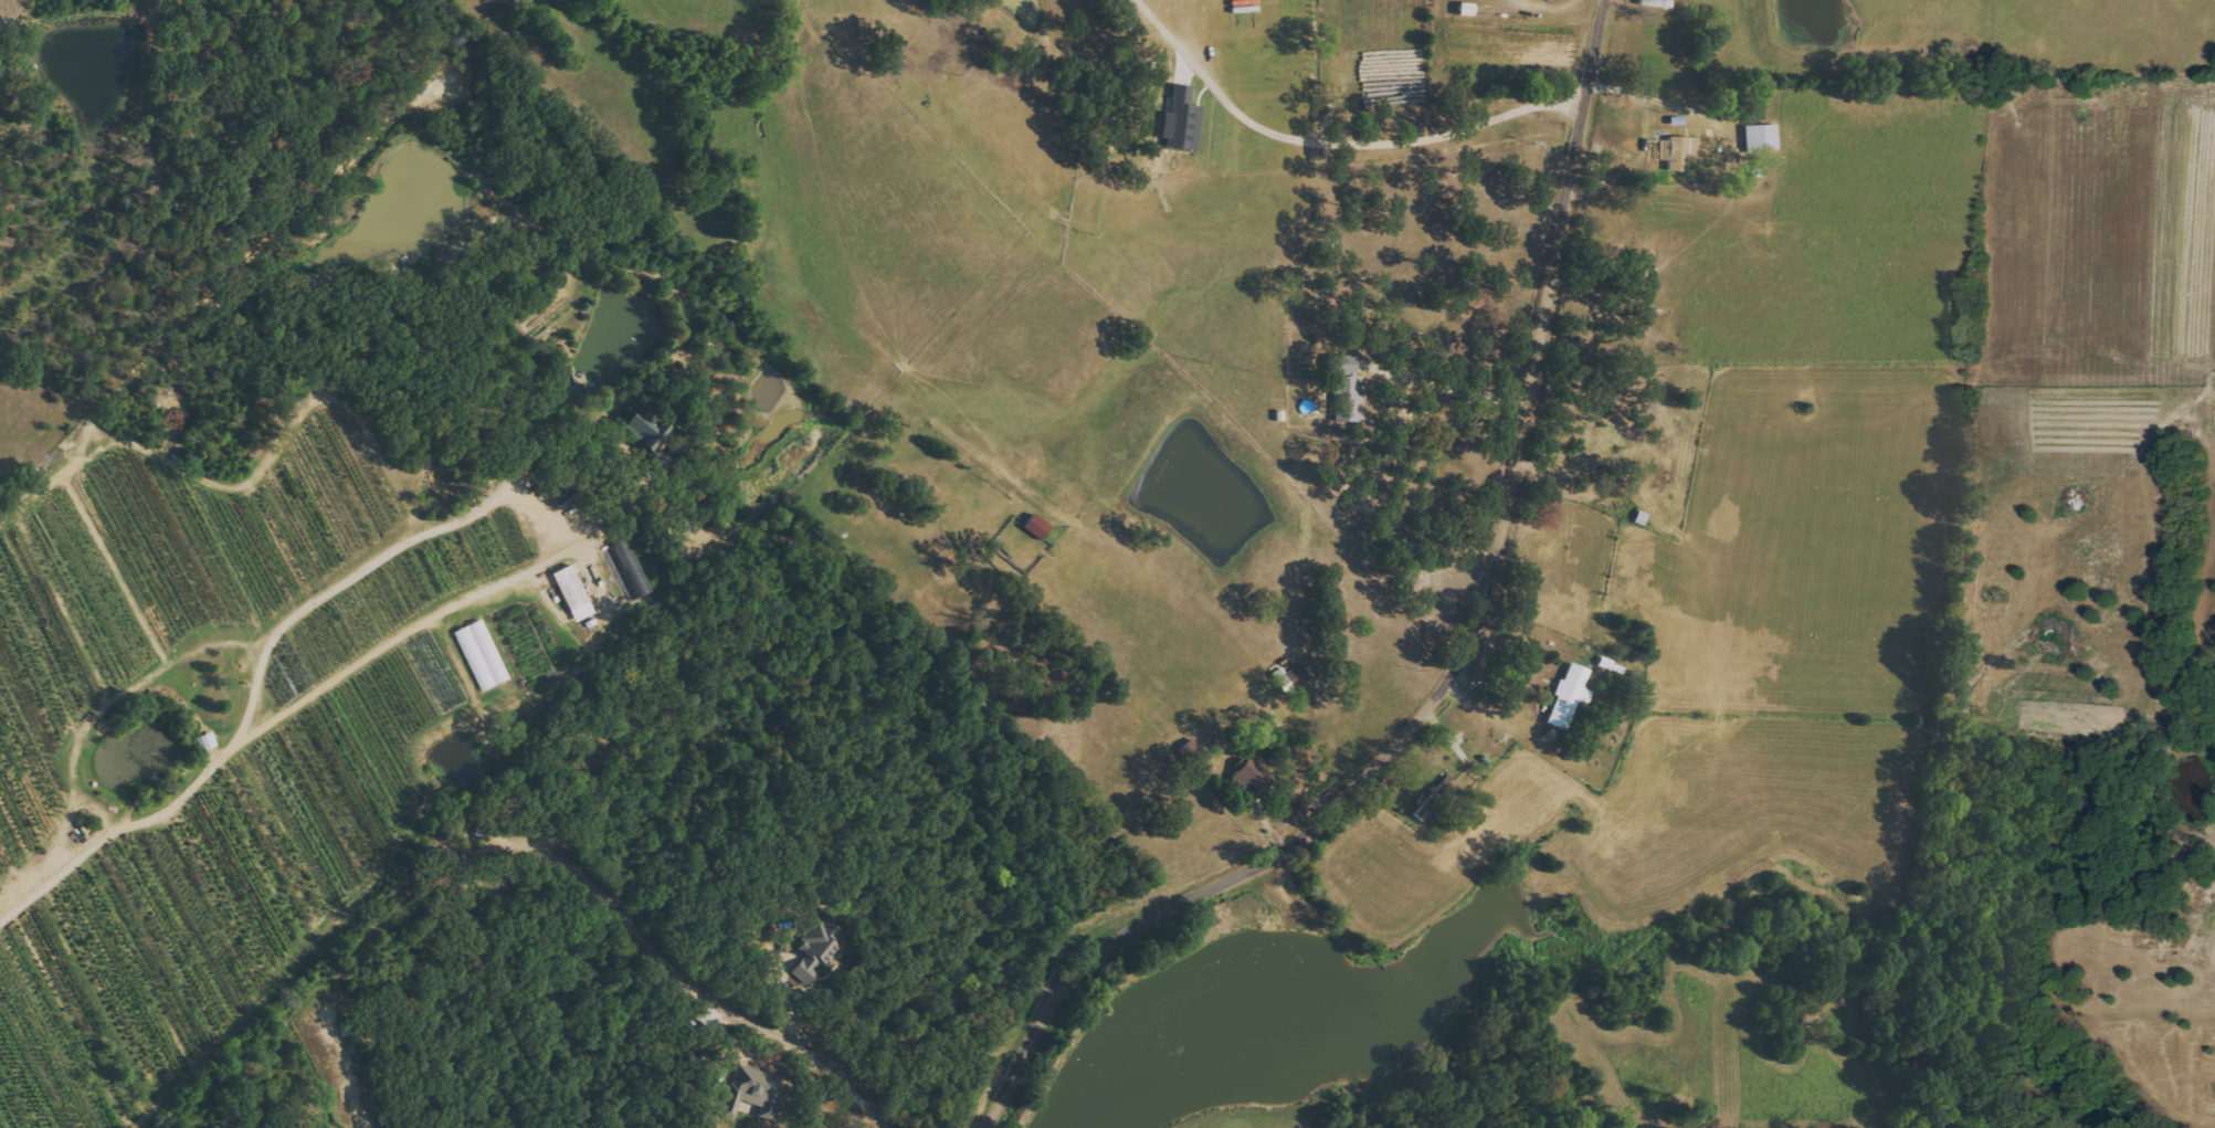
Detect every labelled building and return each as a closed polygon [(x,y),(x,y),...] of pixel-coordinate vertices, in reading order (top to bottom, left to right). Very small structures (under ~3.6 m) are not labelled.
[(1475,17),(1475,4),(1461,4),(1460,16),(1475,17)] [(1199,151),(1204,107),(1191,106),(1193,87),(1175,85),(1172,113),(1167,112),(1163,147),(1199,151)] [(1780,150),(1779,125),(1747,126),(1748,151),(1780,150)] [(1670,171),(1690,172),(1690,159),(1700,159),(1701,138),(1671,137),(1670,171)] [(1364,376),(1357,376),(1357,355),(1335,355),(1334,421),(1363,421),(1364,376)] [(623,429),(668,460),(675,449),(672,448),(667,455),(659,449),(670,432),(636,409),(623,429)] [(1053,525),(1033,514),(1025,529),(1045,540),(1053,525)] [(555,572),(575,622),(594,614),(574,564),(555,572)] [(455,632),(482,692),(511,679),(484,619),(455,632)] [(1285,673),(1296,689),(1312,679),(1302,662),(1285,673)] [(1578,701),(1590,706),(1595,691),(1586,688),(1592,669),(1570,662),(1549,723),(1568,730),(1578,701)] [(218,746),(215,732),(201,736),(204,750),(218,746)] [(1206,753),(1194,738),(1180,749),(1192,764),(1206,753)] [(1255,798),(1274,778),(1252,757),(1233,777),(1255,798)] [(1456,781),(1447,775),(1417,815),(1426,822),(1456,781)] [(848,934),(829,915),(798,946),(808,956),(794,971),(808,985),(827,965),(828,967),(845,950),(839,944),(848,934)] [(723,1116),(736,1120),(742,1101),(761,1106),(759,1116),(773,1120),(785,1078),(739,1064),(723,1116)]
